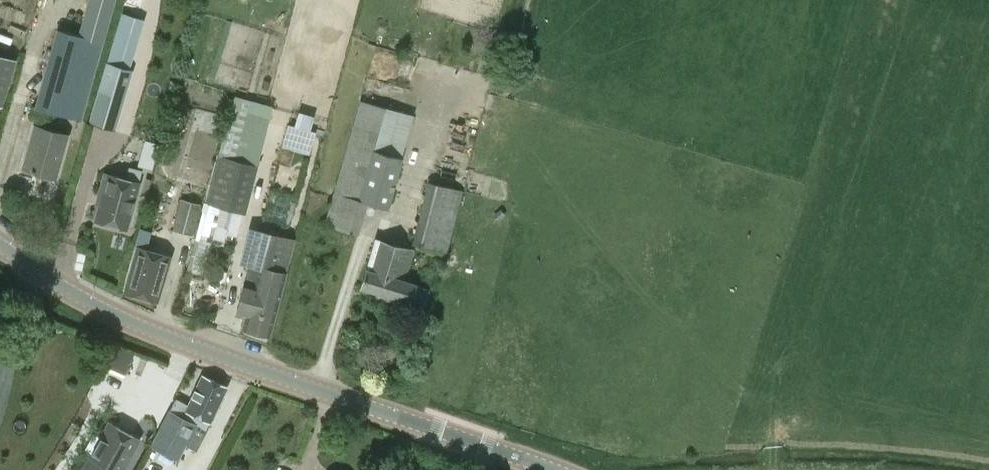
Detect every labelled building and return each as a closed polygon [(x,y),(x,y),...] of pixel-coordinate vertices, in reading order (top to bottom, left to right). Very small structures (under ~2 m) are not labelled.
[(115,0),(87,0),(77,34),(56,28),(34,108),(44,110),(38,126),(34,125),(22,168),(56,177),(68,134),(50,130),(56,114),(81,121),(103,42),(115,0)] [(145,20),(121,13),(106,62),(89,123),(115,131),(134,71),(130,70),(145,20)] [(2,106),(16,59),(0,54),(0,106),(2,106)] [(215,245),(218,246),(220,246),(223,245),(225,243),(225,242),(229,231),(234,211),(245,215),(273,108),(238,98),(223,156),(210,204),(208,212),(203,211),(195,242),(186,271),(204,276),(211,244),(213,243),(215,245)] [(359,234),(369,203),(388,209),(403,158),(402,158),(414,114),(360,100),(333,193),(324,226),(359,234)] [(308,153),(314,130),(289,123),(283,146),(308,153)] [(151,166),(157,142),(146,139),(139,163),(151,166)] [(127,228),(139,182),(128,178),(108,173),(108,174),(104,174),(101,184),(99,191),(103,192),(96,220),(127,228)] [(463,189),(427,182),(411,245),(447,253),(463,189)] [(193,236),(201,204),(180,198),(172,230),(193,236)] [(148,229),(140,227),(134,248),(139,249),(126,290),(156,299),(168,258),(142,250),(148,229)] [(255,285),(245,282),(236,316),(246,318),(244,328),(268,334),(280,291),(285,274),(294,239),(253,228),(244,263),(260,267),(255,285)] [(425,307),(430,290),(414,285),(415,284),(404,281),(414,251),(375,239),(366,269),(361,288),(409,302),(425,307)] [(166,416),(172,419),(157,450),(190,468),(195,458),(198,460),(210,434),(198,428),(205,413),(213,417),(227,387),(202,375),(188,404),(174,398),(166,416)] [(139,428),(108,413),(80,469),(118,469),(139,428)]
